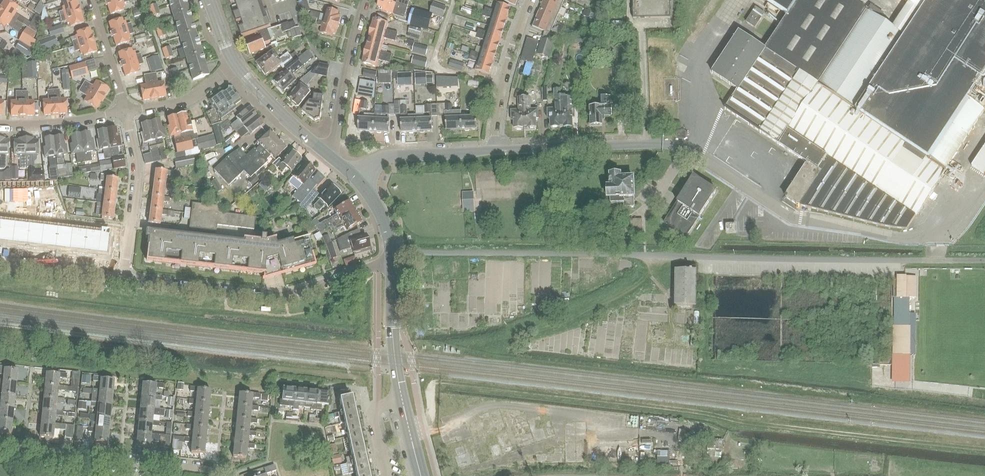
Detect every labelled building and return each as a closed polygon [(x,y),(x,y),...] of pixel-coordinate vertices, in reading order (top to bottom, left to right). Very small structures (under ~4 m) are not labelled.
[(15,14),(17,11),(15,10),(17,8),(5,0),(0,7),(0,11),(17,22),(17,21),(22,25),(25,20),(15,14)] [(39,0),(33,12),(39,15),(43,8),(39,0)] [(61,17),(80,11),(76,0),(63,4),(64,7),(62,8),(63,12),(60,13),(61,17)] [(107,4),(110,15),(123,11),(122,8),(125,8),(123,4),(129,2),(128,0),(119,0),(107,4)] [(189,11),(185,0),(170,5),(173,16),(189,11)] [(258,0),(229,0),(230,4),(235,2),(238,12),(234,14),(242,37),(271,27),(268,18),(264,19),(258,0)] [(297,2),(301,13),(310,11),(307,0),(303,0),(297,2)] [(408,7),(385,0),(381,0),(379,7),(383,8),(382,10),(405,18),(408,7)] [(564,0),(543,0),(542,4),(565,13),(566,10),(561,8),(564,0)] [(671,18),(671,0),(633,0),(633,19),(671,18)] [(958,151),(984,110),(984,0),(905,0),(909,3),(901,15),(896,21),(893,27),(880,19),(884,13),(871,5),(868,11),(851,0),(765,0),(788,15),(771,41),(766,49),(740,32),(713,73),(738,90),(725,110),(808,164),(785,198),(796,205),(881,226),(907,229),(916,215),(917,216),(944,175),(958,151)] [(430,14),(443,18),(447,7),(434,3),(430,14)] [(485,8),(484,12),(508,19),(508,17),(507,17),(510,8),(497,4),(494,13),(490,12),(491,10),(485,8)] [(537,15),(555,22),(558,14),(563,17),(565,13),(542,4),(537,15)] [(461,12),(470,15),(472,11),(462,7),(461,12)] [(755,29),(765,13),(756,7),(746,23),(755,29)] [(140,9),(132,11),(134,17),(141,15),(140,9)] [(320,20),(340,25),(341,21),(340,21),(341,16),(338,15),(339,12),(327,9),(326,15),(321,14),(320,20)] [(424,29),(429,14),(415,10),(413,15),(411,14),(408,25),(424,29)] [(591,13),(585,10),(583,16),(589,19),(591,13)] [(0,11),(0,25),(4,27),(5,25),(7,26),(7,25),(12,28),(17,22),(0,11)] [(63,23),(66,22),(67,25),(69,24),(70,27),(83,23),(80,11),(61,17),(63,23)] [(192,22),(189,11),(173,16),(176,27),(192,22)] [(315,24),(318,13),(312,11),(310,17),(307,16),(305,21),(315,24)] [(507,23),(508,19),(484,12),(483,16),(489,18),(489,16),(492,17),(490,26),(503,30),(505,22),(507,23)] [(552,29),(555,22),(537,15),(532,26),(545,31),(555,36),(557,32),(552,29)] [(42,19),(37,16),(29,28),(37,33),(40,25),(39,24),(42,19)] [(109,24),(112,35),(133,28),(132,24),(126,26),(125,22),(123,22),(122,20),(109,24)] [(337,30),(338,30),(340,25),(320,20),(318,25),(323,26),(321,33),(333,37),(333,34),(336,35),(337,30)] [(398,33),(387,30),(389,24),(374,20),(372,31),(397,38),(398,33)] [(195,33),(192,22),(176,27),(180,37),(195,33)] [(296,28),(294,22),(282,26),(284,32),(290,30),(293,39),(302,37),(299,27),(296,28)] [(17,23),(12,29),(18,33),(22,26),(17,23)] [(51,38),(65,33),(62,24),(48,29),(51,38)] [(478,30),(477,34),(501,41),(502,39),(500,38),(503,30),(490,26),(487,35),(484,34),(484,32),(478,30)] [(419,40),(422,30),(410,27),(405,44),(408,45),(408,47),(413,49),(415,39),(419,40)] [(18,41),(19,41),(32,49),(35,44),(32,42),(37,35),(27,28),(18,41)] [(133,28),(112,35),(116,46),(129,42),(128,39),(130,39),(129,35),(135,33),(133,28)] [(75,46),(93,41),(90,29),(77,33),(77,36),(75,37),(76,40),(73,41),(75,46)] [(265,49),(263,43),(271,40),(267,29),(257,33),(259,37),(246,42),(251,54),(265,49)] [(369,42),(383,45),(385,39),(396,42),(397,38),(372,31),(369,42)] [(545,31),(542,37),(553,41),(555,36),(545,31)] [(180,37),(183,48),(199,43),(195,33),(180,37)] [(150,40),(148,34),(135,37),(137,44),(150,40)] [(485,39),(483,48),(496,52),(499,44),(500,44),(501,41),(477,34),(476,38),(482,40),(482,38),(485,39)] [(58,45),(55,37),(39,43),(42,51),(58,45)] [(605,48),(607,39),(597,37),(596,46),(605,48)] [(539,42),(527,38),(520,61),(531,64),(539,42)] [(554,42),(541,38),(537,54),(549,58),(554,42)] [(0,39),(0,47),(4,50),(8,44),(0,39)] [(29,57),(33,50),(32,49),(19,41),(15,48),(29,57)] [(77,52),(80,51),(81,54),(83,53),(84,56),(97,52),(93,41),(75,46),(77,52)] [(381,52),(383,45),(369,42),(366,52),(391,59),(393,55),(381,52)] [(202,54),(199,43),(183,48),(186,59),(202,54)] [(426,56),(428,47),(414,44),(412,52),(426,56)] [(472,52),(470,56),(494,63),(495,60),(494,60),(496,52),(483,48),(480,57),(477,56),(477,54),(472,52)] [(25,57),(14,50),(11,55),(22,62),(25,57)] [(118,54),(121,65),(142,59),(140,54),(135,56),(134,52),(132,53),(131,50),(118,54)] [(310,50),(299,57),(304,64),(315,58),(310,50)] [(278,59),(273,52),(257,64),(266,76),(280,66),(282,69),(293,61),(287,53),(278,59)] [(366,52),(363,63),(377,67),(379,60),(390,63),(391,59),(366,52)] [(205,65),(202,54),(186,59),(189,70),(205,65)] [(151,73),(163,69),(159,56),(147,59),(151,73)] [(425,68),(428,60),(414,56),(411,64),(425,68)] [(494,63),(470,56),(469,60),(475,62),(476,60),(479,61),(476,70),(489,74),(492,67),(493,67),(494,63)] [(142,59),(121,65),(125,77),(138,73),(137,70),(139,69),(138,66),(143,64),(142,59)] [(97,69),(95,60),(85,63),(87,71),(97,69)] [(283,92),(296,80),(292,75),(302,66),(297,60),(289,66),(290,68),(274,82),(283,92)] [(28,63),(22,64),(23,79),(37,78),(36,61),(28,62),(28,63)] [(452,61),(449,68),(462,71),(464,65),(452,61)] [(70,67),(73,79),(88,75),(85,63),(70,67)] [(306,76),(312,81),(315,75),(327,78),(329,66),(320,64),(306,76)] [(209,76),(205,65),(189,70),(193,81),(209,76)] [(71,90),(69,71),(62,71),(64,91),(71,90)] [(375,80),(376,73),(365,71),(363,77),(375,80)] [(412,85),(412,73),(397,73),(398,86),(412,85)] [(426,73),(415,73),(416,85),(427,85),(427,84),(433,83),(433,74),(426,75),(426,73)] [(156,74),(150,75),(154,99),(165,97),(163,83),(157,84),(156,74)] [(391,84),(391,74),(378,75),(378,84),(391,84)] [(142,100),(154,99),(150,75),(144,76),(145,86),(140,87),(142,100)] [(306,89),(312,81),(306,76),(299,83),(300,84),(288,99),(298,107),(311,92),(306,89)] [(443,78),(443,88),(451,88),(451,78),(443,78)] [(85,81),(81,87),(102,99),(108,90),(96,82),(93,87),(85,81)] [(360,81),(358,93),(374,96),(375,83),(360,81)] [(96,109),(102,99),(81,87),(78,92),(87,97),(84,102),(96,109)] [(234,106),(240,101),(235,94),(231,89),(228,89),(223,92),(221,92),(209,101),(214,109),(206,114),(212,126),(217,145),(224,144),(219,126),(220,126),(224,132),(231,127),(229,125),(231,124),(228,119),(229,118),(227,114),(236,108),(234,106)] [(630,89),(622,90),(623,103),(631,103),(630,89)] [(43,115),(55,115),(53,90),(47,91),(48,101),(42,101),(43,115)] [(59,90),(53,90),(55,115),(66,114),(65,100),(60,100),(59,90)] [(562,127),(561,97),(561,90),(555,90),(556,109),(548,109),(549,119),(552,119),(552,128),(562,127)] [(11,116),(22,116),(21,92),(15,92),(15,102),(10,102),(11,116)] [(27,92),(21,92),(22,116),(34,116),(33,101),(28,101),(27,92)] [(310,102),(302,112),(315,122),(316,123),(317,123),(318,123),(319,122),(320,121),(320,120),(323,103),(322,103),(323,96),(317,96),(316,103),(310,102)] [(567,96),(561,97),(562,127),(573,127),(573,118),(575,118),(574,96),(567,96)] [(606,117),(613,116),(612,107),(611,97),(603,97),(603,107),(591,108),(592,126),(603,125),(603,120),(606,120),(606,117)] [(526,129),(525,98),(519,99),(519,111),(512,111),(513,121),(515,121),(515,129),(526,129)] [(525,98),(526,129),(537,128),(536,120),(539,120),(538,110),(531,110),(530,98),(525,98)] [(367,110),(368,102),(361,101),(360,109),(367,110)] [(394,102),(395,116),(401,115),(401,114),(407,114),(407,101),(394,102)] [(462,130),(461,118),(460,118),(460,111),(452,111),(451,104),(445,104),(446,131),(462,130)] [(233,124),(238,131),(256,116),(249,107),(236,118),(238,120),(233,124)] [(185,114),(176,117),(180,135),(179,135),(184,152),(193,150),(189,133),(192,132),(189,122),(187,123),(185,114)] [(359,131),(373,132),(374,120),(374,115),(364,114),(364,119),(359,119),(359,131)] [(374,115),(374,120),(373,132),(389,133),(390,121),(386,121),(386,115),(374,114),(374,115)] [(401,133),(417,132),(416,115),(407,115),(407,120),(401,120),(401,133)] [(432,119),(423,120),(423,115),(416,115),(417,132),(432,132),(432,119)] [(263,124),(256,116),(238,131),(243,137),(248,133),(250,135),(263,124)] [(177,154),(184,152),(179,135),(180,135),(176,117),(167,119),(169,127),(167,127),(169,137),(173,136),(177,154)] [(477,117),(461,118),(462,130),(478,130),(477,117)] [(166,160),(164,148),(161,139),(166,138),(163,128),(161,129),(159,121),(150,123),(159,161),(166,160)] [(153,163),(159,161),(150,123),(141,125),(143,133),(141,134),(143,143),(148,142),(153,163)] [(120,157),(118,147),(121,147),(119,137),(117,137),(116,129),(107,131),(111,158),(120,157)] [(111,158),(107,131),(98,132),(99,140),(97,141),(99,151),(103,150),(105,159),(111,158)] [(225,159),(214,171),(229,187),(244,172),(278,139),(269,131),(257,142),(260,146),(256,150),(254,148),(246,156),(239,149),(225,159)] [(685,140),(687,136),(687,132),(684,131),(679,131),(676,133),(676,137),(678,140),(685,140)] [(89,133),(80,135),(84,163),(91,161),(90,152),(94,151),(93,142),(91,142),(89,133)] [(78,164),(84,163),(80,135),(71,136),(72,145),(70,145),(72,155),(76,154),(78,164)] [(217,147),(213,135),(196,139),(199,151),(217,147)] [(50,167),(57,166),(53,138),(45,139),(45,148),(43,148),(44,157),(49,157),(50,167)] [(62,138),(53,138),(57,166),(64,165),(63,156),(67,155),(66,145),(63,146),(62,138)] [(5,170),(6,168),(7,155),(8,155),(8,141),(4,140),(4,139),(0,139),(0,169),(5,170)] [(26,140),(26,169),(28,169),(32,169),(32,155),(37,155),(37,141),(33,141),(33,139),(26,140)] [(278,139),(244,172),(251,179),(268,162),(266,161),(271,156),(274,160),(286,148),(278,139)] [(20,155),(20,165),(20,170),(26,169),(26,140),(18,140),(18,141),(14,141),(14,155),(20,155)] [(984,172),(984,147),(972,166),(984,174),(984,172)] [(291,151),(282,162),(279,158),(271,165),(281,173),(286,167),(291,171),(301,159),(291,151)] [(202,163),(201,154),(185,157),(173,159),(175,169),(188,166),(189,171),(196,169),(195,164),(202,163)] [(70,155),(63,156),(64,166),(58,166),(59,178),(72,176),(70,155)] [(113,170),(125,168),(124,157),(112,159),(113,170)] [(111,160),(100,162),(101,171),(113,169),(111,160)] [(319,195),(313,188),(316,185),(318,186),(325,179),(318,173),(311,181),(308,178),(314,170),(304,162),(292,177),(293,177),(288,183),(297,191),(292,197),(301,203),(300,205),(305,210),(319,195)] [(99,164),(90,166),(92,173),(101,172),(99,164)] [(58,178),(57,166),(50,167),(49,167),(48,169),(49,178),(58,178)] [(32,169),(28,169),(28,181),(43,181),(42,173),(33,173),(33,169),(32,169)] [(155,171),(153,185),(171,187),(171,186),(165,185),(166,176),(172,177),(173,172),(167,171),(167,173),(155,171)] [(248,182),(252,186),(259,180),(255,175),(248,182)] [(625,208),(635,207),(634,178),(621,178),(621,175),(611,175),(611,187),(609,187),(609,190),(608,192),(608,195),(609,196),(609,199),(611,199),(612,205),(622,205),(622,199),(624,199),(625,208)] [(704,212),(704,211),(717,191),(695,176),(681,197),(667,219),(667,218),(664,223),(687,239),(690,234),(696,224),(704,212)] [(99,189),(99,191),(117,193),(118,180),(107,178),(107,177),(100,177),(100,181),(106,182),(105,188),(105,190),(99,189)] [(264,179),(259,185),(265,191),(271,186),(264,179)] [(216,194),(222,190),(216,180),(207,185),(208,189),(213,186),(216,194)] [(171,190),(171,187),(153,185),(151,198),(169,200),(170,199),(163,198),(164,190),(171,190)] [(327,207),(340,194),(338,192),(339,191),(334,186),(333,187),(331,186),(318,199),(320,200),(313,207),(319,212),(325,205),(327,207)] [(78,197),(79,188),(67,187),(66,195),(78,197)] [(115,207),(117,193),(99,191),(98,194),(105,195),(104,203),(97,202),(97,204),(115,207)] [(463,209),(475,208),(474,192),(462,193),(463,209)] [(169,204),(169,200),(151,198),(150,211),(168,213),(168,212),(162,211),(163,203),(169,204)] [(320,233),(331,226),(356,211),(349,201),(334,210),(336,215),(326,221),(316,227),(320,233)] [(254,230),(255,217),(222,213),(219,206),(192,203),(189,228),(213,231),(213,229),(216,230),(217,225),(254,230)] [(113,220),(115,207),(97,204),(97,207),(103,208),(102,219),(113,220)] [(167,216),(168,213),(150,211),(148,224),(160,226),(161,216),(167,216)] [(347,232),(362,222),(356,211),(331,226),(334,230),(332,231),(333,233),(344,227),(347,232)] [(631,232),(643,231),(643,219),(631,220),(631,232)] [(61,251),(77,253),(77,251),(78,249),(90,251),(90,253),(89,255),(107,257),(110,231),(100,230),(100,235),(0,223),(0,240),(4,241),(4,243),(4,245),(20,246),(20,245),(20,243),(33,244),(32,246),(32,248),(49,250),(49,248),(49,246),(61,248),(61,249),(61,251)] [(736,233),(737,225),(727,224),(727,233),(736,233)] [(353,252),(369,247),(365,235),(360,236),(358,230),(351,232),(343,236),(337,240),(340,251),(352,248),(353,252)] [(264,274),(264,278),(264,279),(282,274),(293,271),(292,267),(303,264),(305,268),(315,264),(312,253),(309,241),(302,243),(301,239),(310,237),(310,236),(275,246),(274,240),(276,240),(275,239),(265,242),(266,237),(261,237),(261,241),(243,239),(243,240),(245,240),(244,243),(147,232),(147,233),(146,237),(147,237),(149,238),(148,246),(146,261),(180,265),(181,261),(187,261),(186,265),(214,268),(214,264),(220,265),(220,269),(247,272),(247,268),(254,269),(253,273),(264,274)] [(325,245),(331,243),(328,236),(322,238),(325,245)] [(331,243),(325,245),(330,260),(336,257),(331,243)] [(347,265),(358,262),(356,255),(345,259),(347,265)] [(676,307),(696,308),(697,271),(677,270),(676,307)] [(917,276),(899,276),(899,280),(893,280),(893,298),(899,298),(899,302),(906,302),(907,297),(917,298),(917,276)] [(893,325),(893,355),(903,355),(903,326),(907,326),(907,308),(894,308),(894,325),(893,325)] [(3,381),(3,383),(16,384),(17,370),(4,369),(4,367),(0,367),(0,372),(4,372),(3,381)] [(80,372),(72,371),(71,379),(79,380),(80,372)] [(46,373),(45,386),(58,387),(58,386),(59,378),(66,379),(67,374),(59,373),(59,375),(46,373)] [(101,382),(100,390),(100,392),(113,393),(114,380),(101,379),(101,377),(94,376),(93,381),(101,382)] [(2,393),(2,394),(15,396),(16,384),(3,383),(3,381),(0,381),(0,385),(3,385),(2,393)] [(154,398),(154,396),(155,388),(162,389),(162,384),(156,383),(156,385),(143,383),(141,397),(154,398)] [(65,387),(58,386),(58,387),(45,386),(44,399),(57,400),(57,399),(58,391),(65,392),(65,387)] [(189,399),(188,401),(209,403),(210,390),(197,389),(197,387),(190,387),(189,391),(197,392),(196,400),(189,399)] [(294,390),(283,388),(282,401),(280,400),(279,405),(293,407),(293,405),(294,390)] [(111,406),(113,393),(100,392),(100,390),(92,389),(92,394),(93,394),(92,402),(99,403),(98,405),(111,406)] [(300,406),(304,406),(306,391),(294,390),(293,405),(295,405),(295,409),(300,409),(300,406)] [(316,409),(318,392),(306,391),(304,406),(313,407),(313,409),(316,409)] [(328,406),(329,403),(329,393),(318,392),(316,409),(323,410),(323,405),(328,406)] [(15,396),(2,394),(2,393),(0,393),(0,397),(1,397),(0,406),(0,407),(13,409),(15,396)] [(253,393),(252,395),(239,393),(238,406),(258,408),(258,406),(251,405),(252,398),(259,398),(260,394),(253,393)] [(153,411),(153,409),(154,401),(160,401),(161,396),(154,396),(154,398),(141,397),(140,409),(153,411)] [(337,413),(337,417),(338,418),(343,417),(348,440),(351,451),(352,457),(348,458),(349,463),(346,464),(349,475),(355,473),(356,475),(369,475),(354,408),(351,398),(351,397),(339,400),(339,401),(342,412),(337,413)] [(64,400),(57,399),(57,400),(44,399),(42,412),(55,413),(56,412),(56,403),(64,404),(64,400)] [(188,412),(187,414),(208,416),(209,403),(188,401),(188,404),(195,405),(195,413),(188,412)] [(79,410),(87,411),(88,402),(80,402),(79,410)] [(98,407),(97,416),(97,418),(110,419),(111,406),(98,405),(99,403),(92,402),(91,402),(90,407),(98,407)] [(13,409),(0,407),(0,406),(0,420),(12,421),(13,409)] [(257,421),(257,419),(250,419),(251,410),(258,411),(258,408),(238,406),(237,419),(257,421)] [(140,409),(139,422),(152,423),(152,422),(153,416),(164,417),(165,410),(153,409),(153,411),(140,409)] [(63,412),(56,412),(55,413),(42,412),(41,424),(54,426),(54,424),(55,416),(62,417),(63,412)] [(186,425),(186,426),(207,428),(208,416),(187,414),(187,417),(194,418),(194,426),(186,425)] [(109,431),(110,419),(97,418),(97,416),(90,415),(89,420),(91,422),(96,423),(96,428),(96,430),(109,431)] [(235,431),(256,434),(256,432),(249,431),(250,423),(257,423),(257,421),(237,419),(235,431)] [(12,421),(0,420),(0,433),(11,434),(12,421)] [(159,422),(152,422),(152,423),(139,422),(138,435),(150,436),(151,434),(152,426),(158,427),(159,422)] [(66,425),(54,424),(54,426),(41,424),(40,437),(53,439),(54,429),(66,430),(66,425)] [(185,438),(185,439),(205,441),(207,428),(186,426),(186,430),(193,431),(192,438),(185,438)] [(107,444),(109,431),(96,430),(96,428),(88,428),(88,432),(95,433),(94,443),(107,444)] [(255,437),(256,434),(235,431),(234,444),(254,446),(254,445),(247,444),(248,436),(255,437)] [(150,436),(138,435),(136,447),(149,449),(150,442),(159,443),(159,448),(169,449),(170,436),(151,434),(150,436)] [(723,450),(723,438),(709,438),(709,449),(723,450)] [(204,454),(205,441),(185,439),(185,442),(192,443),(191,453),(204,454)] [(247,448),(254,449),(254,446),(234,444),(233,457),(246,459),(247,448)] [(658,452),(657,464),(671,464),(671,452),(658,452)] [(333,460),(333,463),(341,462),(339,454),(332,456),(333,460)] [(266,474),(276,471),(274,465),(264,468),(265,473),(266,473),(266,474)]
